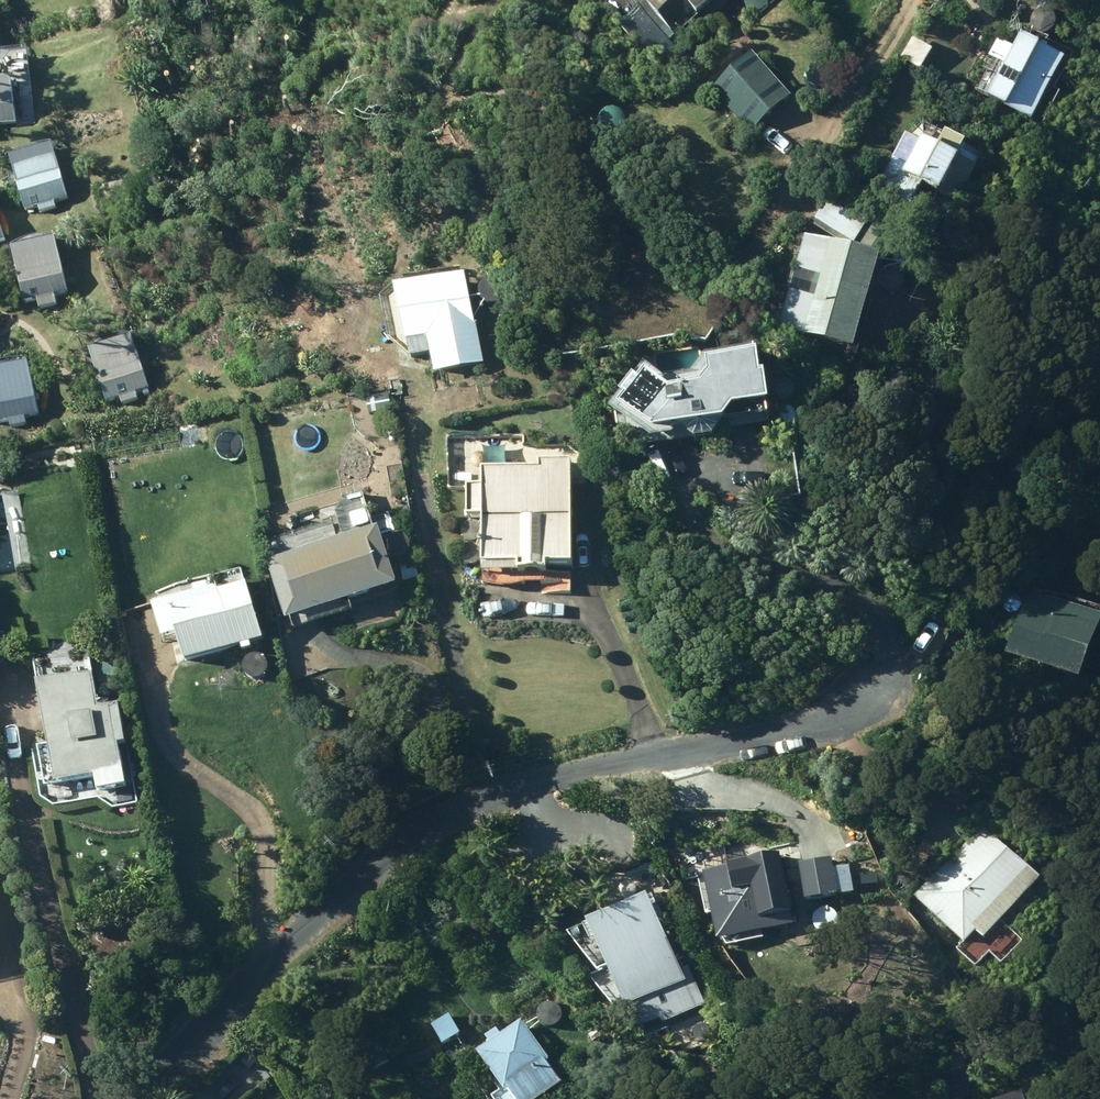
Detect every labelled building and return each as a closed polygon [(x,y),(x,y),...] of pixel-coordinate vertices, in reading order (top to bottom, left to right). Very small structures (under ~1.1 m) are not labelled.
[(728,0),(641,0),(674,36),(700,11),(699,9),(707,1),(716,11),(728,0)] [(1034,116),(1068,51),(1043,39),(1044,35),(1025,26),(1016,42),(1000,34),(991,51),(1008,60),(992,90),(1011,99),(1009,102),(1034,116)] [(933,45),(915,33),(904,50),(922,62),(933,45)] [(792,92),(754,48),(711,85),(750,128),(792,92)] [(0,73),(0,123),(15,122),(11,72),(0,73)] [(957,200),(985,150),(966,139),(969,134),(950,124),(941,139),(926,130),(922,136),(908,128),(894,153),(891,151),(877,177),(896,188),(891,198),(911,209),(917,198),(915,197),(924,181),(957,200)] [(56,151),(14,161),(25,206),(38,203),(39,208),(57,204),(55,197),(67,194),(56,151)] [(884,247),(853,238),(862,228),(845,211),(835,221),(850,237),(808,225),(782,319),(857,341),(884,247)] [(69,289),(56,232),(14,241),(26,299),(37,296),(39,305),(57,301),(55,292),(69,289)] [(475,319),(467,268),(461,269),(461,264),(406,274),(384,295),(391,335),(411,352),(432,348),(435,368),(485,359),(478,319),(475,319)] [(132,331),(91,343),(108,401),(121,397),(122,400),(140,395),(138,389),(143,388),(145,394),(151,392),(132,331)] [(735,423),(773,418),(769,392),(773,392),(769,362),(764,364),(761,342),(708,350),(699,344),(649,351),(613,398),(616,400),(619,423),(645,442),(690,436),(695,431),(716,428),(724,418),(734,417),(735,423)] [(8,417),(9,424),(27,420),(25,415),(39,413),(29,356),(0,361),(0,419),(8,417)] [(447,434),(447,485),(468,485),(468,516),(484,515),(485,565),(551,565),(551,558),(575,557),(574,482),(588,482),(588,443),(524,444),(524,433),(447,434)] [(289,614),(400,578),(381,521),(270,556),(289,614)] [(417,558),(400,562),(402,579),(420,575),(417,558)] [(246,578),(242,567),(216,574),(219,583),(202,587),(202,577),(195,570),(187,570),(181,576),(181,585),(186,590),(154,599),(163,633),(179,629),(186,655),(242,641),(243,646),(253,644),(252,639),(265,635),(249,577),(246,578)] [(1086,672),(1099,625),(1099,609),(1030,588),(1012,651),(1086,672)] [(57,779),(126,766),(120,739),(129,737),(120,687),(99,690),(97,680),(123,675),(119,652),(93,658),(89,639),(33,649),(57,779)] [(981,801),(991,788),(979,778),(968,791),(981,801)] [(987,934),(1044,877),(987,821),(916,892),(966,941),(980,926),(987,934)] [(720,936),(798,919),(783,847),(729,859),(726,844),(701,849),(720,936)] [(801,860),(808,896),(855,887),(850,862),(833,865),(831,854),(801,860)] [(683,969),(649,889),(590,915),(592,920),(578,926),(594,964),(600,969),(611,964),(628,1004),(653,994),(664,1021),(705,1003),(690,966),(683,969)] [(442,1042),(460,1031),(448,1011),(430,1023),(442,1042)] [(521,1017),(477,1048),(505,1086),(508,1083),(519,1098),(537,1098),(564,1080),(548,1058),(550,1056),(521,1017)] [(1023,1087),(992,1097),(993,1098),(1027,1098),(1023,1087)]
